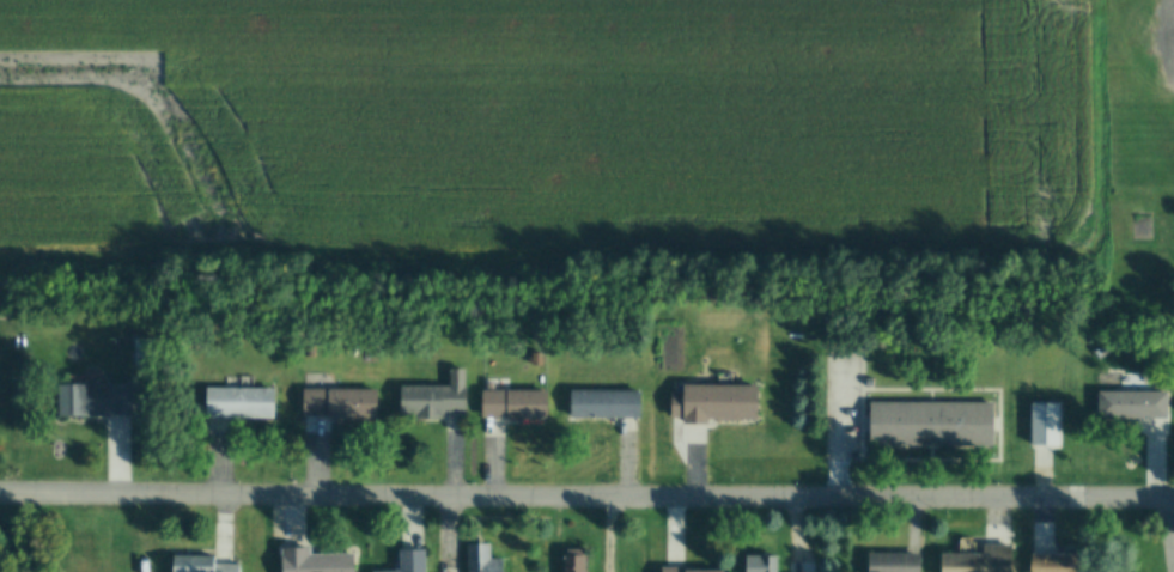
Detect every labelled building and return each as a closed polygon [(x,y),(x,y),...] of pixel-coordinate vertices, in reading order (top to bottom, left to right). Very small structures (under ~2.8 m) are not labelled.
[(466,370),(466,413),(444,414),(444,418),(403,419),(403,388),(451,388),(451,370),(466,370)] [(61,385),(129,385),(129,415),(62,415),(61,385)] [(760,387),(760,419),(710,419),(710,425),(686,425),(686,419),(673,419),(673,394),(686,394),(686,387),(760,387)] [(275,390),(274,420),(206,418),(207,389),(275,390)] [(379,390),(379,420),(329,420),(329,416),(304,416),(304,390),(379,390)] [(549,391),(549,419),(509,419),(509,416),(483,416),(483,391),(549,391)] [(641,393),(641,418),(573,418),(573,393),(641,393)] [(1169,393),(1169,418),(1100,419),(1100,393),(1169,393)] [(993,404),(993,446),(870,448),(870,404),(993,404)] [(1062,404),(1063,445),(1033,445),(1033,404),(1062,404)] [(504,559),(504,571),(469,571),(469,544),(491,544),(491,559),(504,559)] [(1014,546),(1014,571),(944,571),(944,554),(985,554),(985,546),(1014,546)] [(355,555),(356,571),(284,571),(284,550),(310,549),(310,556),(355,555)] [(426,550),(427,571),(396,571),(402,571),(402,552),(426,550)] [(586,556),(587,571),(566,571),(566,556),(568,556),(568,550),(584,550),(584,556),(586,556)] [(1103,554),(1103,571),(1034,571),(1034,554),(1103,554)] [(923,555),(923,571),(870,571),(870,555),(923,555)] [(238,566),(238,571),(174,571),(174,556),(215,558),(214,565),(238,566)] [(779,556),(779,571),(749,571),(748,556),(779,556)]
